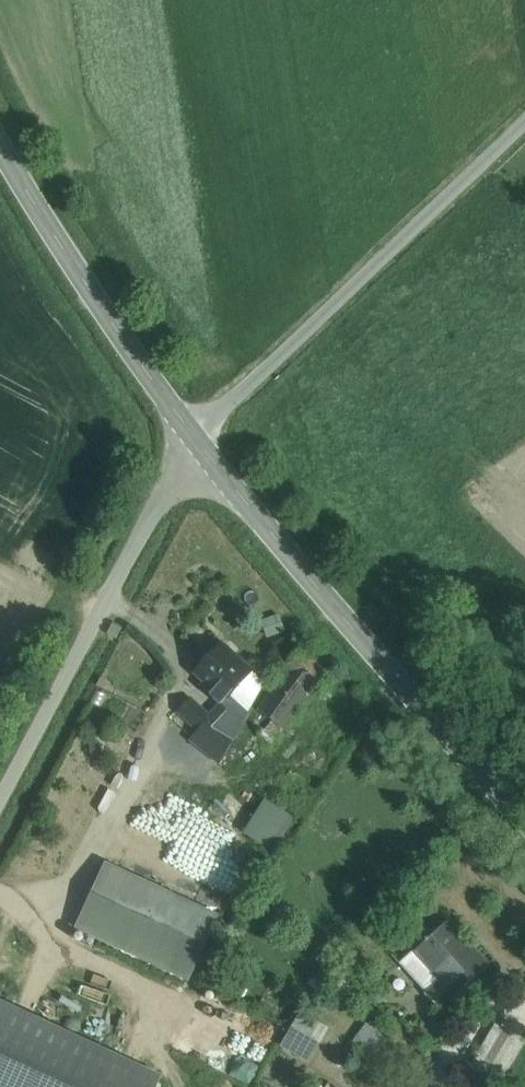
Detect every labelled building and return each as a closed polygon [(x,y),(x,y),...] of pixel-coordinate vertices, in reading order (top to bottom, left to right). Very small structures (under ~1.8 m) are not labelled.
[(281,616),(264,621),(267,633),(284,628),(281,616)] [(251,671),(221,644),(196,672),(213,688),(209,692),(221,703),(222,704),(230,695),(251,671)] [(332,674),(307,646),(284,667),(286,669),(257,709),(272,720),(284,729),(294,715),(298,718),(303,711),(299,708),(309,694),(310,695),(332,674)] [(221,703),(209,716),(210,716),(235,736),(248,712),(230,695),(222,704),(221,703)] [(235,736),(210,716),(209,716),(190,698),(178,711),(204,734),(197,742),(221,761),(235,736)] [(284,729),(272,720),(260,735),(272,744),(284,729)] [(152,842),(238,875),(253,835),(162,800),(157,814),(162,816),(152,842)] [(218,916),(107,864),(77,927),(188,979),(218,916)] [(488,964),(449,920),(414,951),(402,962),(429,991),(426,993),(440,1008),(488,964)] [(0,999),(0,1086),(154,1086),(161,1074),(0,999)] [(326,1023),(299,1009),(285,1034),(297,1040),(292,1049),(307,1058),(326,1023)] [(365,1022),(354,1040),(376,1053),(387,1034),(365,1022)] [(496,1023),(483,1046),(510,1064),(524,1040),(496,1023)] [(459,1086),(497,1086),(510,1064),(483,1046),(459,1086)]
